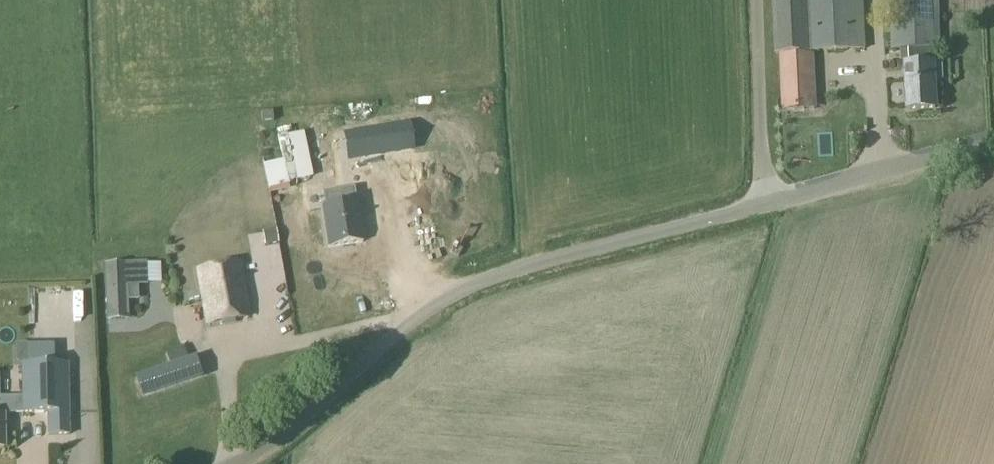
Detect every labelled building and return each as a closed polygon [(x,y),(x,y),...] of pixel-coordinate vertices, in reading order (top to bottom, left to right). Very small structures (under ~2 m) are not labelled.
[(774,53),(865,48),(863,0),(772,0),(774,53)] [(932,47),(940,47),(937,0),(889,0),(892,49),(910,48),(911,64),(906,64),(907,86),(904,86),(904,99),(907,99),(908,109),(935,107),(934,79),(943,79),(942,65),(933,66),(933,63),(932,47)] [(782,56),(784,109),(813,109),(813,92),(811,55),(782,56)] [(269,189),(289,185),(283,160),(263,165),(269,189)] [(354,191),(323,195),(325,208),(322,209),(327,250),(361,245),(354,191)] [(241,262),(198,270),(208,322),(250,316),(241,262)] [(107,271),(118,327),(139,323),(132,288),(151,284),(147,263),(107,271)] [(202,374),(196,355),(134,376),(141,394),(202,374)] [(21,383),(22,397),(22,412),(47,411),(48,433),(70,433),(69,363),(21,364),(21,383)] [(22,412),(22,397),(0,398),(0,412),(22,412)]
